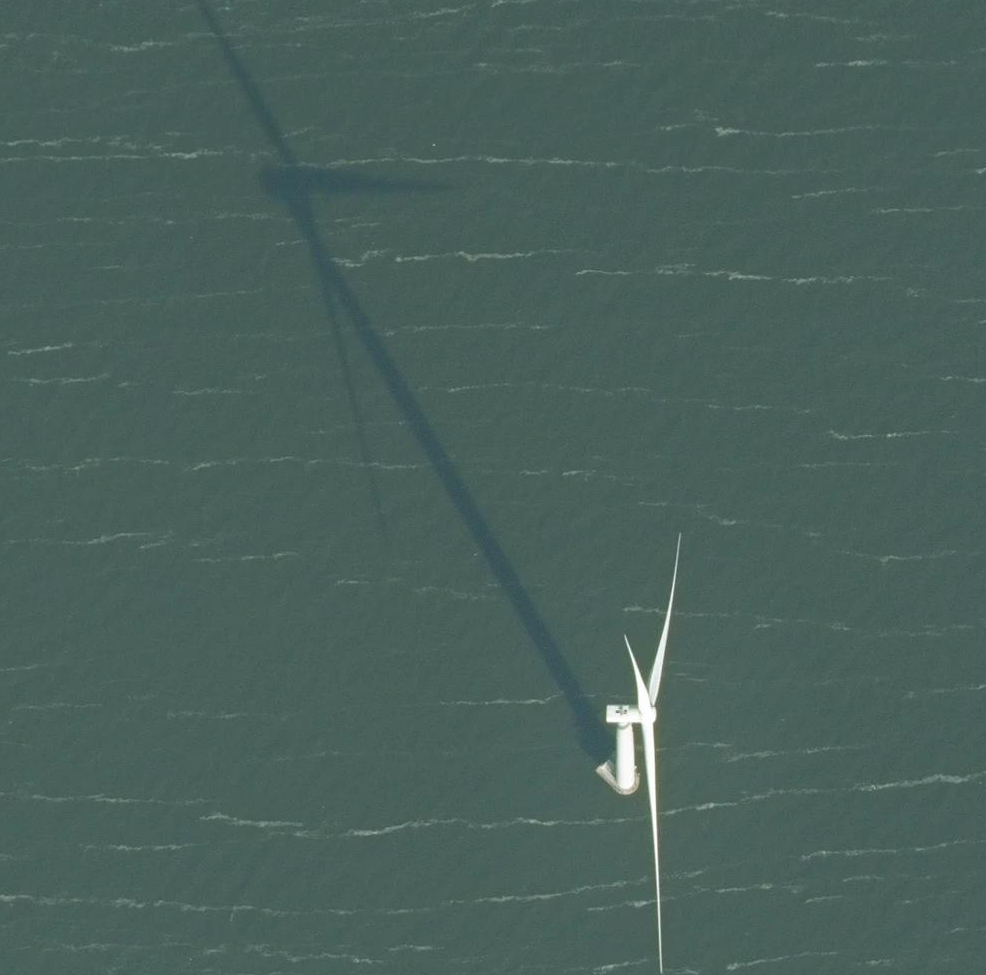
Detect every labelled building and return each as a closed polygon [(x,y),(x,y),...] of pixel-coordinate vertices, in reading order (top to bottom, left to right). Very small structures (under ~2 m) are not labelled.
[(614,779),(613,782),(613,785),(614,787),(616,789),(617,791),(621,792),(624,792),(627,791),(628,789),(630,787),(631,784),(631,782),(630,779),(628,777),(625,775),(623,774),(620,774),(618,775),(616,777),(614,779)]
